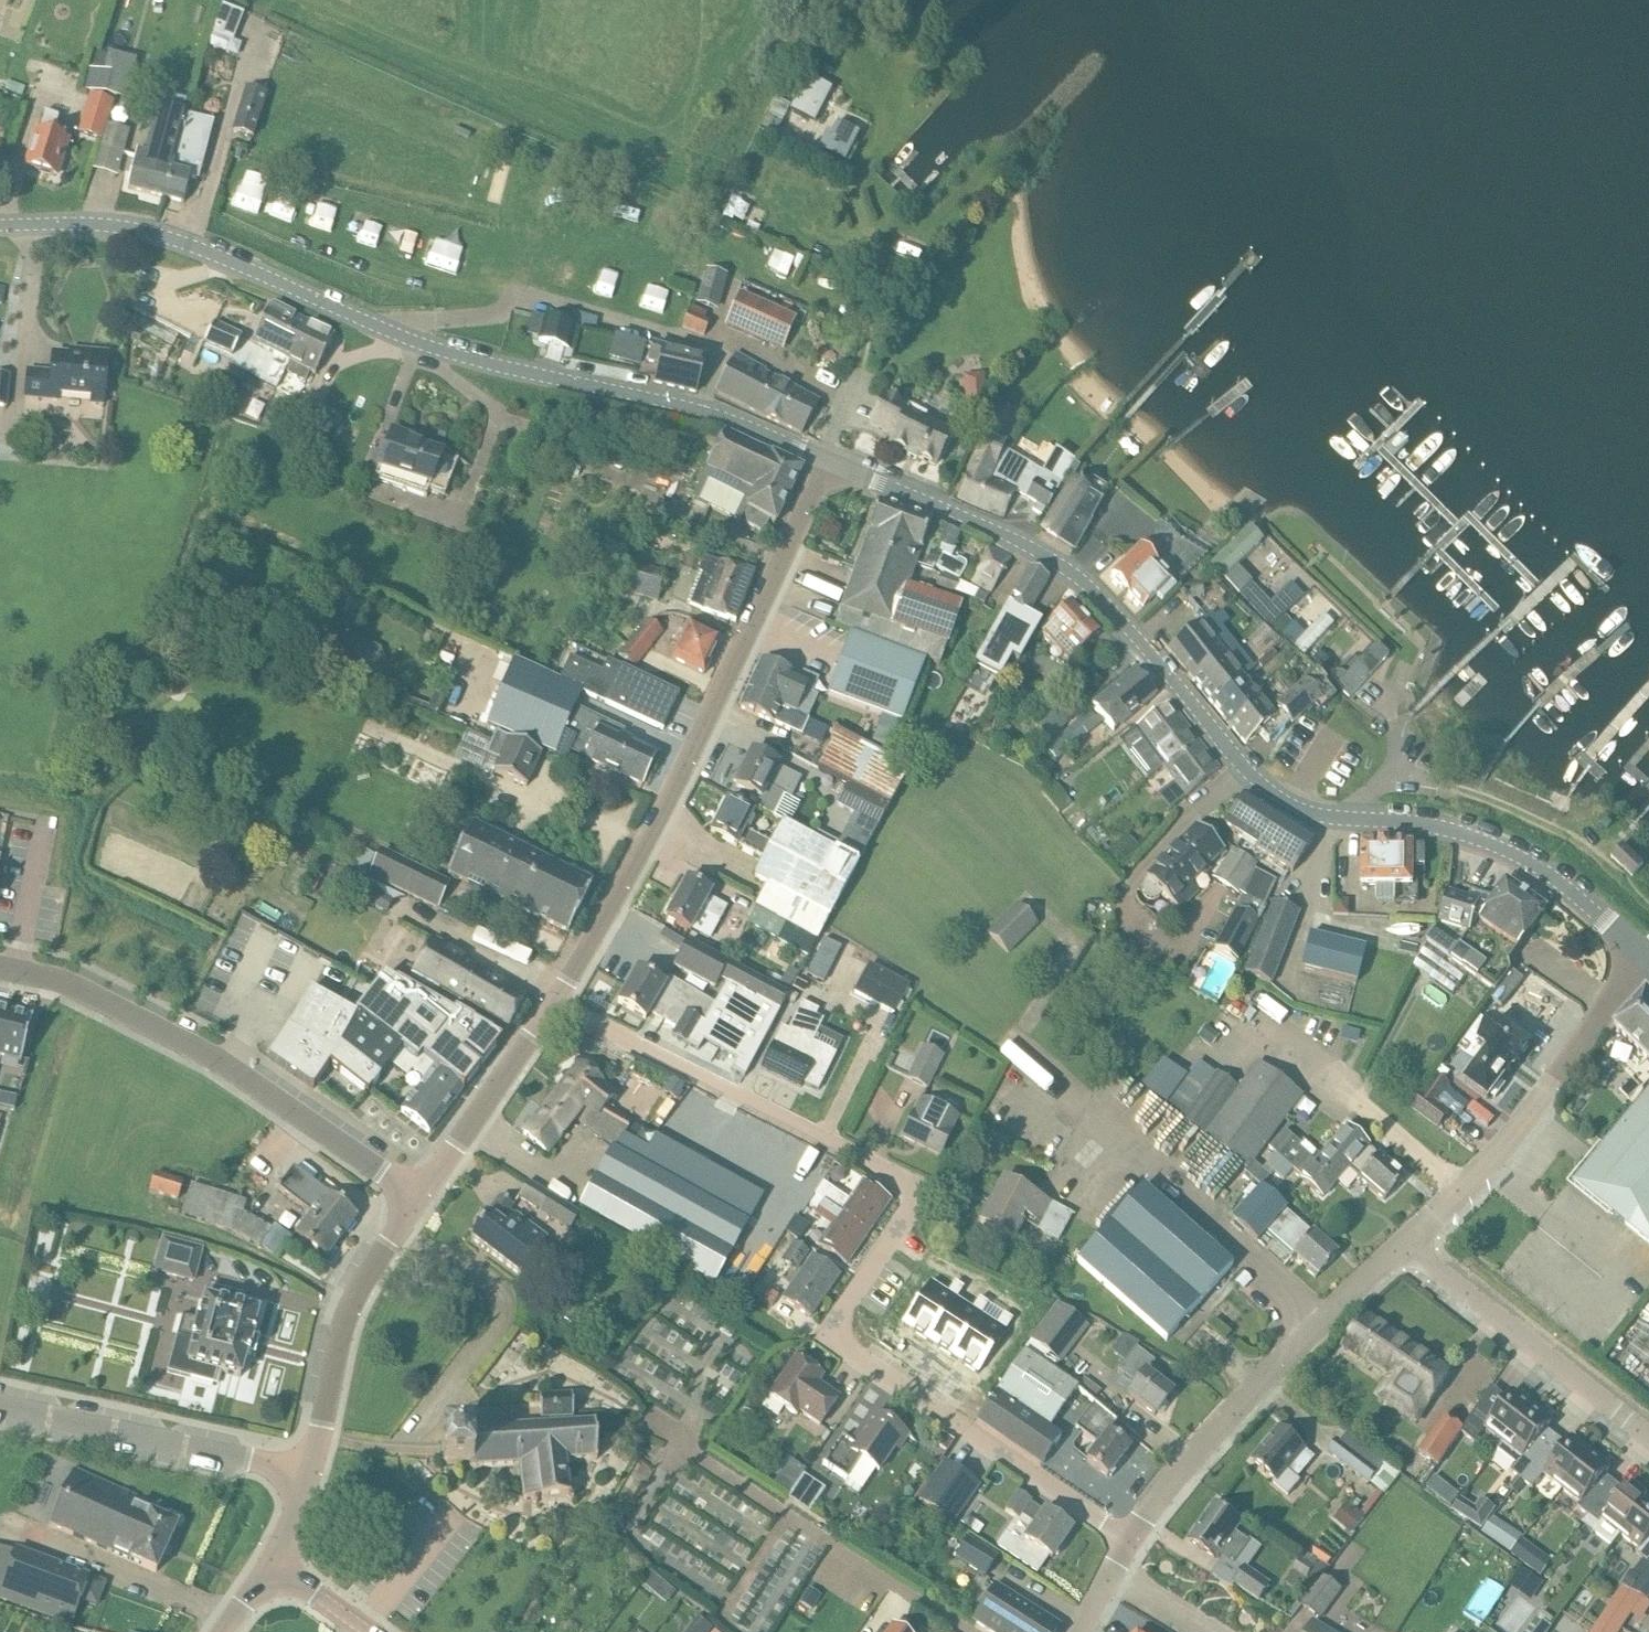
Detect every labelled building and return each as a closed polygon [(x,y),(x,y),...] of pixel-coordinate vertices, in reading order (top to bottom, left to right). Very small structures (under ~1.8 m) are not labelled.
[(206,45),(226,52),(242,13),(222,5),(206,45)] [(89,68),(84,89),(98,93),(117,97),(120,98),(126,77),(89,68)] [(803,79),(787,107),(811,121),(827,93),(803,79)] [(247,86),(233,129),(251,135),(265,92),(247,86)] [(87,133),(104,138),(108,125),(117,97),(98,93),(87,133)] [(188,114),(184,113),(187,101),(162,95),(145,155),(138,153),(128,187),(166,197),(188,114)] [(28,167),(56,175),(62,154),(67,139),(53,135),(58,118),(43,113),(38,130),(36,130),(32,144),(34,145),(28,167)] [(184,202),(191,177),(199,179),(204,158),(214,121),(188,114),(166,197),(184,202)] [(828,132),(820,147),(824,149),(824,151),(847,162),(860,133),(838,123),(833,134),(828,132)] [(101,147),(123,154),(130,131),(108,125),(104,138),(101,147)] [(397,230),(392,250),(406,254),(411,234),(397,230)] [(425,262),(446,269),(452,249),(432,242),(425,262)] [(540,273),(538,281),(567,290),(569,282),(540,273)] [(713,281),(707,302),(718,305),(724,285),(713,281)] [(797,318),(740,294),(725,327),(783,351),(797,318)] [(298,316),(272,303),(253,342),(290,360),(301,338),(290,333),(298,316)] [(565,309),(562,319),(595,328),(597,318),(565,309)] [(705,335),(710,322),(705,320),(706,318),(687,312),(682,328),(705,335)] [(335,334),(298,316),(290,333),(301,338),(290,360),(311,372),(316,374),(335,334)] [(545,318),(540,339),(571,347),(576,326),(545,318)] [(204,344),(232,358),(243,336),(215,322),(204,344)] [(643,345),(630,341),(625,361),(638,364),(643,345)] [(696,392),(702,371),(707,353),(685,346),(683,355),(653,346),(649,361),(659,364),(655,382),(696,392)] [(108,354),(86,352),(85,357),(53,354),(51,373),(29,371),(26,398),(59,401),(59,395),(93,399),(93,405),(103,406),(108,354)] [(759,412),(775,379),(766,374),(767,370),(735,353),(725,372),(715,392),(759,412)] [(988,409),(984,374),(964,376),(967,411),(988,409)] [(10,384),(10,377),(0,376),(0,406),(7,407),(10,384)] [(759,412),(802,433),(812,413),(818,401),(775,379),(759,412)] [(935,466),(945,446),(952,430),(909,410),(910,406),(885,395),(871,424),(895,436),(891,444),(935,466)] [(375,478),(427,497),(429,491),(445,497),(451,480),(459,459),(411,441),(413,437),(393,430),(385,451),(375,478)] [(971,469),(959,497),(978,505),(991,477),(1005,451),(1004,450),(1008,440),(987,430),(970,469),(971,469)] [(725,431),(704,475),(693,499),(740,521),(746,508),(749,510),(746,517),(749,526),(762,533),(769,520),(776,524),(803,467),(725,431)] [(1003,516),(1012,496),(1015,490),(1026,497),(1026,496),(1046,509),(1061,485),(1005,451),(991,477),(978,505),(1003,516)] [(1055,510),(1043,529),(1057,538),(1058,538),(1067,524),(1083,535),(1084,535),(1092,523),(1091,523),(1103,504),(1100,502),(1104,496),(1088,485),(1077,479),(1073,485),(1065,497),(1061,503),(1060,503),(1055,510)] [(879,502),(857,565),(897,580),(895,585),(907,590),(908,586),(931,520),(879,502)] [(1143,607),(1156,594),(1162,601),(1176,588),(1174,586),(1206,556),(1181,543),(1164,524),(1112,575),(1143,607)] [(1250,528),(1210,565),(1223,579),(1224,578),(1239,594),(1252,582),(1237,566),(1263,542),(1250,528)] [(958,557),(956,560),(951,557),(954,552),(941,546),(939,553),(941,554),(937,566),(937,567),(959,580),(966,568),(967,563),(958,557)] [(971,585),(990,594),(1012,556),(993,546),(971,585)] [(931,550),(926,563),(937,566),(941,554),(939,553),(931,550)] [(608,585),(657,601),(667,572),(629,560),(628,562),(616,558),(608,585)] [(705,558),(688,602),(702,607),(702,608),(736,622),(755,573),(721,560),(720,563),(705,558)] [(949,645),(962,604),(908,586),(907,590),(895,585),(897,580),(857,565),(836,624),(941,663),(948,645),(949,645)] [(1020,663),(1032,642),(1042,622),(1028,615),(1049,577),(1029,566),(1009,604),(1011,605),(977,669),(999,681),(1011,659),(1020,663)] [(955,592),(959,580),(940,573),(936,586),(955,592)] [(799,576),(793,589),(814,599),(810,608),(829,618),(840,595),(799,576)] [(1250,607),(1263,595),(1252,584),(1240,596),(1250,607)] [(1253,609),(1271,627),(1303,595),(1293,586),(1280,599),(1272,590),(1253,609)] [(1063,669),(1080,654),(1102,633),(1072,601),(1050,622),(1053,625),(1041,636),(1051,645),(1046,650),(1063,669)] [(1324,614),(1293,644),(1303,654),(1334,624),(1324,614)] [(1212,701),(1244,676),(1231,660),(1240,652),(1213,618),(1203,625),(1200,622),(1169,648),(1212,701)] [(618,655),(634,668),(653,646),(652,645),(663,631),(648,619),(640,628),(625,646),(618,655)] [(671,658),(704,674),(721,639),(688,623),(684,633),(678,631),(673,642),(678,645),(671,658)] [(926,661),(851,633),(828,695),(883,716),(871,746),(890,756),(902,723),(926,661)] [(183,640),(193,659),(201,654),(191,636),(183,640)] [(1349,698),(1389,656),(1376,644),(1336,686),(1349,698)] [(1307,657),(1322,673),(1333,663),(1321,650),(1317,653),(1314,650),(1307,657)] [(507,708),(498,728),(514,735),(555,753),(563,733),(575,708),(584,688),(583,688),(591,667),(569,657),(551,698),(534,690),(523,714),(507,708)] [(769,691),(766,700),(807,718),(815,700),(809,697),(818,679),(803,672),(801,678),(795,675),(796,674),(762,659),(751,684),(769,691)] [(663,730),(680,694),(606,660),(601,671),(591,667),(583,688),(584,688),(663,730)] [(1136,671),(1094,705),(1080,718),(1089,729),(1103,716),(1115,729),(1156,695),(1136,671)] [(1233,727),(1247,716),(1244,712),(1248,709),(1242,702),(1256,690),(1244,676),(1212,701),(1233,727)] [(809,719),(807,718),(766,700),(769,691),(751,684),(740,708),(774,723),(802,735),(809,719)] [(1269,741),(1292,722),(1293,723),(1322,700),(1310,684),(1279,710),(1272,701),(1268,705),(1256,690),(1242,702),(1248,709),(1244,712),(1247,716),(1233,727),(1246,743),(1261,730),(1269,741)] [(1167,763),(1175,757),(1178,762),(1201,743),(1170,701),(1152,714),(1137,726),(1138,727),(1133,731),(1137,735),(1142,731),(1167,763)] [(1057,737),(1073,714),(1059,704),(1043,727),(1057,737)] [(651,768),(658,752),(622,735),(624,729),(575,708),(563,733),(575,739),(590,745),(592,741),(651,768)] [(848,786),(887,807),(904,776),(898,772),(899,763),(898,763),(897,764),(834,730),(832,740),(834,741),(819,770),(848,786)] [(541,753),(496,733),(492,742),(467,731),(456,758),(492,774),(493,771),(526,786),(541,753)] [(575,739),(569,751),(570,751),(584,758),(623,775),(643,784),(651,768),(592,741),(590,745),(575,739)] [(1220,768),(1201,743),(1178,762),(1175,757),(1167,763),(1170,767),(1168,769),(1189,795),(1220,768)] [(736,786),(760,798),(755,808),(773,817),(784,794),(791,798),(801,778),(777,766),(779,765),(753,752),(736,786)] [(835,851),(857,863),(887,807),(848,786),(837,805),(864,819),(858,831),(848,826),(835,851)] [(1292,873),(1314,838),(1244,794),(1225,825),(1258,846),(1256,850),(1292,873)] [(828,917),(857,863),(835,851),(783,823),(772,843),(745,830),(753,814),(727,801),(711,833),(737,847),(738,844),(764,858),(755,877),(768,884),(828,917)] [(448,872),(569,932),(593,883),(472,823),(448,872)] [(1222,860),(1228,853),(1197,824),(1174,850),(1201,876),(1204,878),(1211,871),(1208,868),(1219,856),(1222,860)] [(1363,884),(1391,884),(1413,885),(1414,865),(1426,866),(1426,846),(1414,846),(1414,843),(1363,843),(1363,866),(1363,884)] [(1624,845),(1613,857),(1633,877),(1645,865),(1624,845)] [(1146,899),(1150,901),(1154,902),(1158,900),(1163,895),(1175,905),(1181,912),(1199,893),(1192,886),(1201,876),(1174,850),(1147,880),(1148,881),(1144,886),(1143,890),(1142,893),(1144,897),(1146,899)] [(1214,880),(1238,895),(1257,865),(1233,850),(1214,880)] [(369,876),(439,907),(449,883),(380,852),(369,876)] [(1258,869),(1246,895),(1265,904),(1277,879),(1258,869)] [(313,872),(304,889),(313,894),(322,877),(313,872)] [(728,907),(708,897),(710,892),(687,880),(666,918),(690,931),(701,911),(720,921),(728,907)] [(1486,982),(1500,965),(1505,957),(1510,961),(1548,908),(1508,880),(1495,899),(1453,959),(1486,982)] [(386,913),(393,901),(361,883),(354,895),(386,913)] [(828,917),(768,884),(755,907),(787,923),(816,939),(828,917)] [(1495,899),(1473,893),(1470,901),(1451,895),(1442,924),(1429,942),(1453,959),(1495,899)] [(1245,897),(1218,946),(1239,957),(1266,908),(1245,897)] [(1334,898),(1333,915),(1349,916),(1350,899),(1334,898)] [(1275,901),(1246,974),(1272,984),(1301,911),(1275,901)] [(989,932),(1008,951),(1035,924),(1017,905),(989,932)] [(747,924),(778,941),(787,923),(755,907),(750,918),(747,924)] [(1302,968),(1358,982),(1367,947),(1311,933),(1302,968)] [(460,1002),(507,1031),(528,996),(433,940),(405,987),(454,1012),(460,1002)] [(804,975),(824,985),(843,952),(821,940),(804,975)] [(744,1078),(788,994),(738,967),(737,969),(692,942),(678,966),(723,993),(715,1005),(670,978),(666,985),(638,969),(618,1003),(646,1019),(650,1011),(677,1028),(673,1035),(744,1078)] [(1427,944),(1414,967),(1453,995),(1468,974),(1427,944)] [(858,957),(853,964),(861,968),(865,961),(858,957)] [(871,963),(857,988),(897,1010),(909,985),(896,978),(871,963)] [(425,1080),(453,1102),(502,1040),(483,1029),(454,1012),(405,987),(385,976),(354,1016),(311,991),(309,994),(312,996),(412,1070),(425,1080)] [(1527,984),(1517,999),(1554,1024),(1564,1010),(1553,1002),(1531,987),(1527,984)] [(1255,993),(1242,1010),(1265,1026),(1277,1009),(1255,993)] [(1635,1059),(1642,1051),(1644,1053),(1648,1047),(1648,995),(1647,993),(1615,1029),(1616,1029),(1602,1050),(1645,1090),(1648,1087),(1648,1073),(1635,1059)] [(412,1070),(312,996),(269,1058),(313,1089),(330,1064),(368,1094),(380,1078),(391,1064),(407,1077),(412,1070)] [(772,1049),(762,1069),(801,1088),(803,1083),(821,1093),(841,1053),(816,1041),(829,1012),(806,1001),(791,1033),(783,1029),(777,1043),(775,1042),(772,1049)] [(11,1013),(0,1010),(0,1056),(11,1013)] [(31,1018),(11,1013),(0,1056),(0,1060),(1,1057),(20,1062),(20,1063),(21,1063),(33,1017),(32,1017),(31,1018)] [(1482,1021),(1470,1037),(1513,1068),(1514,1069),(1532,1045),(1496,1018),(1489,1026),(1482,1021)] [(1042,1067),(1049,1058),(1001,1021),(995,1030),(1042,1067)] [(1198,1037),(1211,1047),(1220,1036),(1206,1025),(1198,1037)] [(1470,1037),(1461,1049),(1479,1062),(1464,1082),(1489,1101),(1513,1068),(1470,1037)] [(927,1088),(942,1057),(922,1047),(907,1078),(927,1088)] [(1648,1073),(1648,1047),(1644,1053),(1642,1051),(1635,1059),(1648,1073)] [(1198,1062),(1165,1106),(1183,1118),(1248,1167),(1302,1095),(1258,1062),(1238,1089),(1217,1073),(1215,1075),(1198,1062)] [(625,1134),(631,1123),(612,1112),(605,1106),(616,1094),(579,1064),(561,1087),(602,1121),(625,1134)] [(1436,1075),(1412,1107),(1437,1126),(1448,1112),(1437,1103),(1450,1085),(1436,1075)] [(401,1111),(429,1133),(453,1102),(425,1080),(401,1111)] [(561,1087),(524,1133),(542,1147),(548,1152),(577,1116),(596,1131),(618,1143),(614,1149),(612,1148),(579,1207),(587,1211),(584,1217),(596,1223),(599,1218),(636,1239),(635,1242),(681,1268),(712,1285),(713,1284),(733,1249),(763,1195),(654,1136),(648,1146),(637,1140),(625,1134),(602,1121),(561,1087)] [(1645,1090),(1648,1093),(1575,1183),(1648,1243),(1648,1087),(1645,1090)] [(901,1137),(940,1156),(953,1130),(952,1129),(957,1118),(920,1099),(901,1137)] [(1378,1155),(1367,1146),(1369,1145),(1348,1127),(1316,1163),(1337,1181),(1349,1168),(1385,1200),(1405,1178),(1379,1154),(1378,1155)] [(642,1129),(637,1140),(648,1146),(654,1136),(642,1129)] [(1307,1183),(1323,1197),(1337,1181),(1316,1163),(1298,1147),(1301,1144),(1284,1129),(1268,1147),(1276,1154),(1266,1165),(1283,1180),(1293,1170),(1307,1183)] [(1306,1270),(1316,1279),(1338,1254),(1286,1208),(1291,1202),(1267,1180),(1271,1176),(1254,1161),(1244,1172),(1261,1187),(1257,1191),(1252,1186),(1244,1194),(1249,1200),(1232,1219),(1257,1241),(1267,1230),(1309,1267),(1306,1270)] [(325,1259),(358,1217),(294,1168),(281,1186),(278,1189),(311,1215),(295,1235),(325,1259)] [(150,1191),(178,1199),(183,1183),(155,1174),(150,1191)] [(981,1222),(1013,1238),(1025,1215),(1040,1224),(1037,1229),(1059,1241),(1072,1216),(1004,1180),(981,1222)] [(550,1196),(528,1182),(518,1197),(541,1211),(550,1196)] [(816,1197),(824,1202),(869,1233),(891,1201),(863,1182),(847,1205),(821,1187),(817,1194),(822,1197),(820,1199),(816,1196),(816,1197)] [(272,1228),(243,1213),(247,1201),(192,1184),(183,1214),(215,1224),(233,1232),(259,1246),(261,1244),(279,1258),(292,1240),(273,1225),(272,1228)] [(1232,1267),(1216,1252),(1142,1187),(1077,1261),(1167,1341),(1232,1267)] [(520,1275),(538,1252),(547,1239),(509,1211),(513,1205),(501,1196),(487,1214),(488,1215),(471,1238),(520,1275)] [(869,1233),(824,1202),(815,1215),(831,1227),(819,1245),(847,1264),(869,1233)] [(570,1230),(579,1214),(565,1205),(555,1221),(570,1230)] [(193,1281),(201,1251),(163,1241),(155,1271),(193,1281)] [(783,1258),(797,1268),(808,1252),(794,1242),(791,1247),(783,1258)] [(774,1250),(768,1259),(776,1264),(783,1255),(774,1250)] [(840,1275),(821,1263),(813,1257),(784,1299),(811,1317),(840,1275)] [(777,1265),(768,1260),(756,1278),(765,1284),(777,1265)] [(26,1265),(19,1294),(27,1296),(23,1313),(48,1319),(51,1305),(56,1307),(62,1284),(57,1282),(61,1269),(36,1263),(35,1267),(26,1265)] [(956,1299),(964,1288),(955,1282),(947,1294),(916,1274),(908,1287),(921,1296),(903,1325),(928,1341),(956,1299)] [(759,1282),(751,1294),(772,1308),(780,1296),(759,1282)] [(0,1289),(0,1331),(9,1290),(0,1289)] [(240,1308),(243,1296),(218,1289),(214,1302),(205,1299),(200,1319),(200,1321),(183,1316),(177,1337),(194,1341),(188,1363),(195,1365),(191,1378),(214,1384),(217,1371),(240,1377),(246,1355),(249,1356),(255,1335),(252,1335),(257,1313),(240,1308)] [(980,1315),(981,1315),(988,1304),(979,1298),(972,1309),(956,1299),(928,1341),(953,1357),(980,1315)] [(1088,1326),(1057,1302),(1029,1339),(1060,1362),(1088,1326)] [(980,1315),(953,1357),(978,1374),(992,1352),(1005,1331),(1013,1320),(1004,1314),(996,1325),(981,1315),(980,1315)] [(1450,1372),(1366,1315),(1356,1331),(1438,1390),(1450,1372)] [(1378,1396),(1379,1397),(1417,1422),(1438,1390),(1356,1331),(1345,1347),(1391,1378),(1378,1396)] [(1136,1346),(1118,1370),(1136,1384),(1128,1395),(1155,1416),(1173,1392),(1146,1372),(1154,1360),(1136,1346)] [(1024,1353),(1005,1380),(976,1422),(1041,1467),(1060,1438),(1050,1431),(1078,1388),(1024,1353)] [(796,1357),(783,1376),(769,1396),(797,1415),(799,1412),(820,1426),(839,1398),(818,1384),(823,1377),(796,1357)] [(1464,1434),(1475,1441),(1486,1427),(1504,1441),(1533,1405),(1514,1390),(1495,1415),(1484,1407),(1488,1401),(1486,1401),(1464,1434)] [(524,1500),(546,1497),(569,1495),(567,1462),(598,1460),(595,1423),(573,1425),(572,1417),(574,1417),(572,1396),(562,1397),(540,1398),(541,1420),(549,1419),(549,1427),(469,1431),(469,1433),(476,1433),(477,1463),(470,1464),(471,1469),(519,1465),(524,1500)] [(1118,1422),(1095,1404),(1077,1427),(1099,1445),(1109,1433),(1118,1422)] [(1542,1453),(1533,1446),(1553,1421),(1533,1405),(1504,1441),(1522,1456),(1511,1470),(1522,1479),(1542,1453)] [(861,1458),(879,1470),(895,1447),(898,1450),(907,1437),(891,1426),(893,1424),(877,1413),(855,1446),(842,1437),(824,1465),(847,1480),(861,1458)] [(1437,1463),(1456,1437),(1464,1427),(1444,1413),(1418,1449),(1437,1463)] [(1316,1457),(1298,1442),(1281,1428),(1254,1460),(1277,1480),(1274,1483),(1289,1496),(1301,1481),(1298,1478),(1316,1457)] [(942,1432),(934,1443),(946,1451),(954,1440),(942,1432)] [(442,1434),(443,1465),(470,1464),(477,1463),(476,1433),(469,1433),(442,1434)] [(1087,1460),(1108,1477),(1129,1449),(1109,1433),(1099,1445),(1087,1460)] [(1533,1487),(1544,1473),(1563,1487),(1591,1451),(1573,1436),(1553,1461),(1542,1453),(1522,1479),(1533,1487)] [(1339,1439),(1329,1451),(1369,1482),(1385,1495),(1402,1473),(1423,1488),(1431,1474),(1408,1458),(1399,1471),(1386,1460),(1378,1470),(1339,1439)] [(1591,1451),(1563,1487),(1581,1502),(1578,1506),(1589,1515),(1601,1499),(1592,1492),(1611,1467),(1591,1451)] [(953,1522),(978,1486),(945,1463),(920,1499),(953,1522)] [(156,1572),(177,1526),(133,1506),(136,1498),(74,1470),(69,1480),(74,1482),(67,1497),(64,1496),(58,1507),(62,1509),(56,1523),(51,1521),(50,1524),(156,1572)] [(788,1497),(787,1498),(791,1500),(810,1513),(826,1490),(803,1475),(790,1493),(788,1497)] [(1436,1475),(1427,1487),(1452,1506),(1461,1494),(1436,1475)] [(1589,1515),(1590,1515),(1600,1523),(1593,1531),(1612,1546),(1622,1534),(1648,1500),(1648,1496),(1631,1483),(1625,1490),(1612,1508),(1601,1499),(1589,1515)] [(999,1542),(996,1546),(1037,1575),(1050,1556),(1052,1558),(1072,1529),(1046,1511),(1045,1512),(1030,1502),(1031,1501),(1019,1492),(1006,1510),(1016,1517),(1019,1519),(1022,1514),(1036,1524),(1022,1544),(1005,1533),(999,1542)] [(1461,1498),(1452,1511),(1482,1531),(1496,1510),(1480,1498),(1475,1508),(1461,1498)] [(1622,1534),(1639,1548),(1636,1552),(1648,1562),(1648,1500),(1622,1534)] [(1334,1520),(1351,1534),(1365,1516),(1349,1503),(1334,1520)] [(1235,1564),(1250,1543),(1234,1532),(1241,1522),(1217,1504),(1191,1541),(1216,1558),(1220,1553),(1235,1564)] [(1513,1553),(1512,1555),(1541,1577),(1552,1562),(1522,1539),(1513,1553)] [(956,1558),(986,1577),(997,1559),(967,1540),(956,1558)] [(72,1623),(81,1599),(97,1605),(104,1583),(84,1576),(0,1546),(0,1598),(72,1623)] [(1301,1557),(1293,1569),(1294,1570),(1318,1586),(1325,1577),(1324,1576),(1325,1573),(1305,1560),(1301,1557)] [(1272,1585),(1246,1567),(1235,1583),(1260,1600),(1272,1585)] [(1523,1568),(1510,1583),(1527,1598),(1540,1583),(1523,1568)] [(1631,1571),(1622,1585),(1631,1591),(1640,1577),(1633,1572),(1631,1571)] [(1325,1577),(1318,1586),(1305,1605),(1322,1617),(1342,1589),(1325,1577)] [(1648,1594),(1648,1584),(1641,1578),(1633,1590),(1646,1599),(1648,1594)] [(973,1620),(992,1631),(1055,1631),(1059,1626),(1040,1614),(996,1585),(973,1620)] [(808,1592),(801,1602),(812,1609),(818,1599),(808,1592)] [(1603,1616),(1620,1628),(1636,1603),(1618,1592),(1603,1616)] [(1620,1628),(1603,1616),(1593,1631),(1618,1631),(1620,1628)] [(1553,1626),(1541,1618),(1531,1631),(1549,1631),(1553,1626)] [(1315,1621),(1308,1631),(1332,1631),(1315,1621)]
